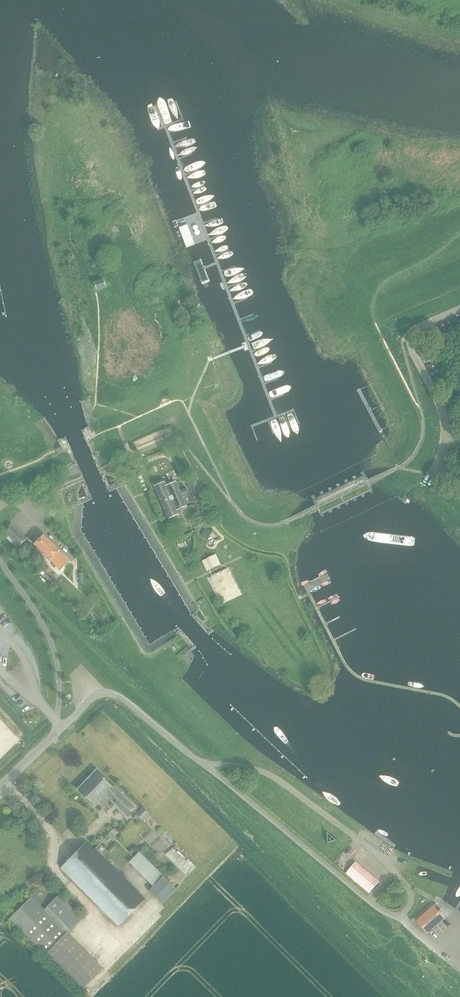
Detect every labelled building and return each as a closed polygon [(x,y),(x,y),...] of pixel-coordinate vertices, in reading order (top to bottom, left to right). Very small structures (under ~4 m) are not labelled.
[(97,290),(106,286),(104,280),(95,284),(97,290)] [(174,455),(167,461),(173,467),(179,461),(174,455)] [(194,498),(202,494),(195,478),(187,482),(194,498)] [(155,486),(162,503),(187,491),(186,488),(180,491),(176,482),(167,486),(165,482),(155,486)] [(187,506),(183,496),(188,494),(187,491),(162,503),(169,519),(180,514),(178,510),(187,506)] [(20,547),(27,540),(12,524),(4,532),(20,547)] [(206,528),(202,535),(207,538),(211,531),(206,528)] [(218,544),(225,542),(222,533),(215,535),(218,544)] [(61,570),(70,561),(44,535),(35,545),(61,570)] [(235,561),(220,566),(223,578),(239,573),(235,561)] [(62,586),(66,583),(61,575),(56,578),(62,586)] [(107,795),(127,815),(135,806),(115,786),(114,787),(97,770),(78,790),(96,807),(107,795)] [(143,808),(138,813),(143,819),(149,813),(143,808)] [(178,839),(182,834),(175,827),(170,832),(178,839)] [(87,844),(63,868),(119,924),(143,900),(87,844)] [(191,861),(194,849),(186,848),(184,859),(191,861)] [(192,868),(181,857),(173,849),(167,856),(174,863),(186,874),(192,868)] [(348,872),(371,891),(379,882),(356,862),(348,872)] [(164,876),(149,891),(162,904),(177,889),(164,876)] [(10,919),(46,955),(81,991),(104,968),(68,933),(82,919),(59,896),(45,910),(32,897),(10,919)] [(444,923),(428,908),(417,919),(433,934),(444,923)]
